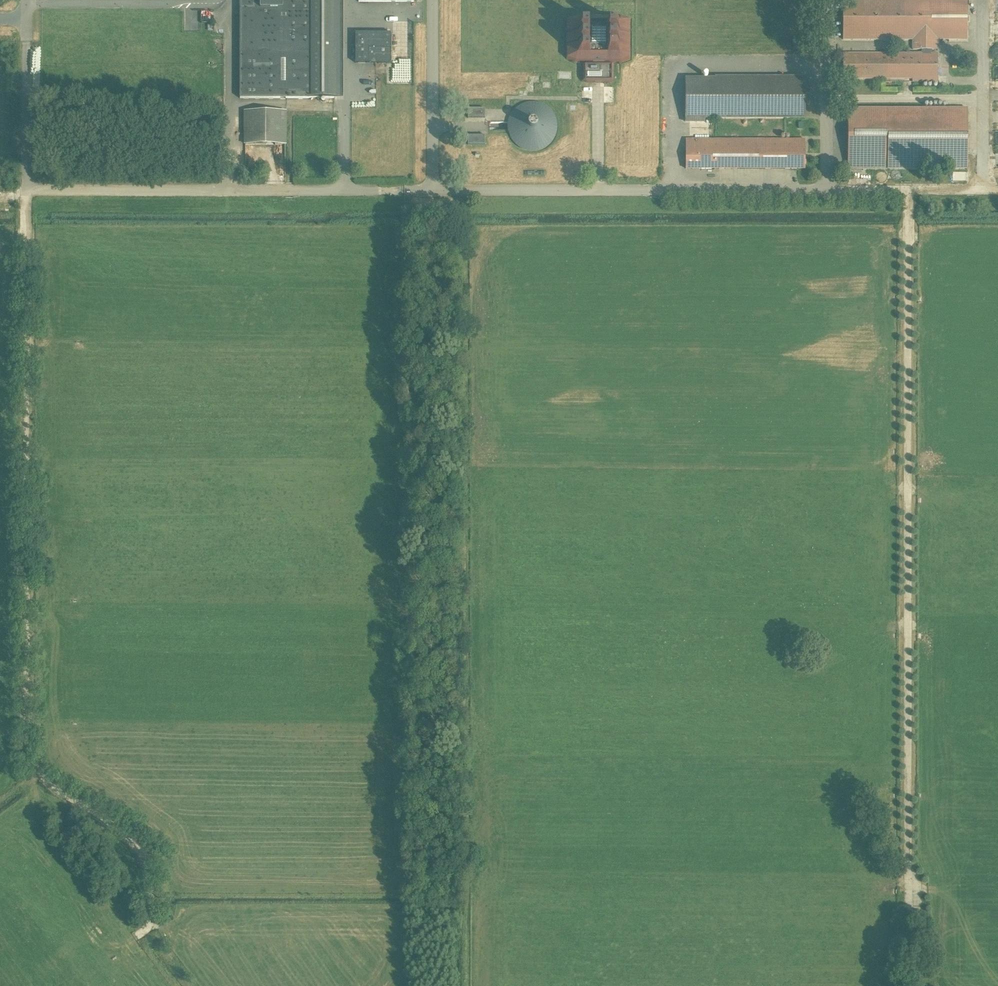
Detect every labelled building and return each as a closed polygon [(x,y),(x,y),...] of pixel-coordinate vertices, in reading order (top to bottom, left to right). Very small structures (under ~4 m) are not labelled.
[(240,98),(287,98),(312,98),(312,39),(312,0),(240,0),(240,98)] [(967,0),(843,0),(843,39),(913,39),(913,49),(927,49),(927,53),(843,53),(843,79),(937,78),(937,53),(932,53),(932,49),(938,49),(938,39),(967,39),(967,0)] [(602,83),(604,83),(610,83),(614,81),(614,64),(610,62),(605,62),(622,62),(630,59),(630,19),(622,16),(605,16),(605,17),(592,17),(591,16),(574,16),(566,19),(566,59),(574,62),(591,62),(587,62),(582,64),(582,81),(587,82),(594,83),(594,82),(602,82),(602,83)] [(355,63),(376,63),(391,63),(391,33),(355,33),(355,63)] [(334,41),(316,41),(316,52),(334,52),(334,41)] [(805,123),(805,78),(685,78),(685,124),(805,123)] [(510,120),(510,122),(510,125),(510,127),(510,129),(510,131),(511,133),(511,135),(512,136),(513,138),(514,140),(515,141),(516,142),(518,144),(519,145),(521,146),(523,147),(524,148),(526,148),(528,149),(530,149),(532,149),(534,149),(536,149),(538,148),(539,148),(541,147),(543,146),(545,146),(546,144),(548,143),(549,142),(550,140),(551,139),(552,137),(553,136),(554,134),(555,132),(555,130),(555,127),(555,125),(555,123),(555,121),(554,120),(554,118),(553,116),(552,114),(551,113),(550,111),(549,110),(547,109),(546,107),(544,106),(542,105),(541,105),(539,104),(537,104),(535,103),(533,103),(531,103),(529,103),(527,104),(526,104),(524,105),(522,106),(520,107),(519,108),(517,109),(516,110),(515,112),(513,113),(512,115),(512,117),(511,118),(510,120)] [(642,106),(620,106),(620,126),(642,126),(642,106)] [(968,108),(846,107),(847,177),(968,178),(968,108)] [(468,118),(468,117),(484,117),(484,118),(485,118),(485,108),(468,108),(468,118)] [(246,110),(245,145),(286,145),(286,110),(246,110)] [(468,144),(485,144),(485,135),(484,135),(468,135),(468,144)] [(806,139),(685,139),(685,172),(806,173),(806,139)]
